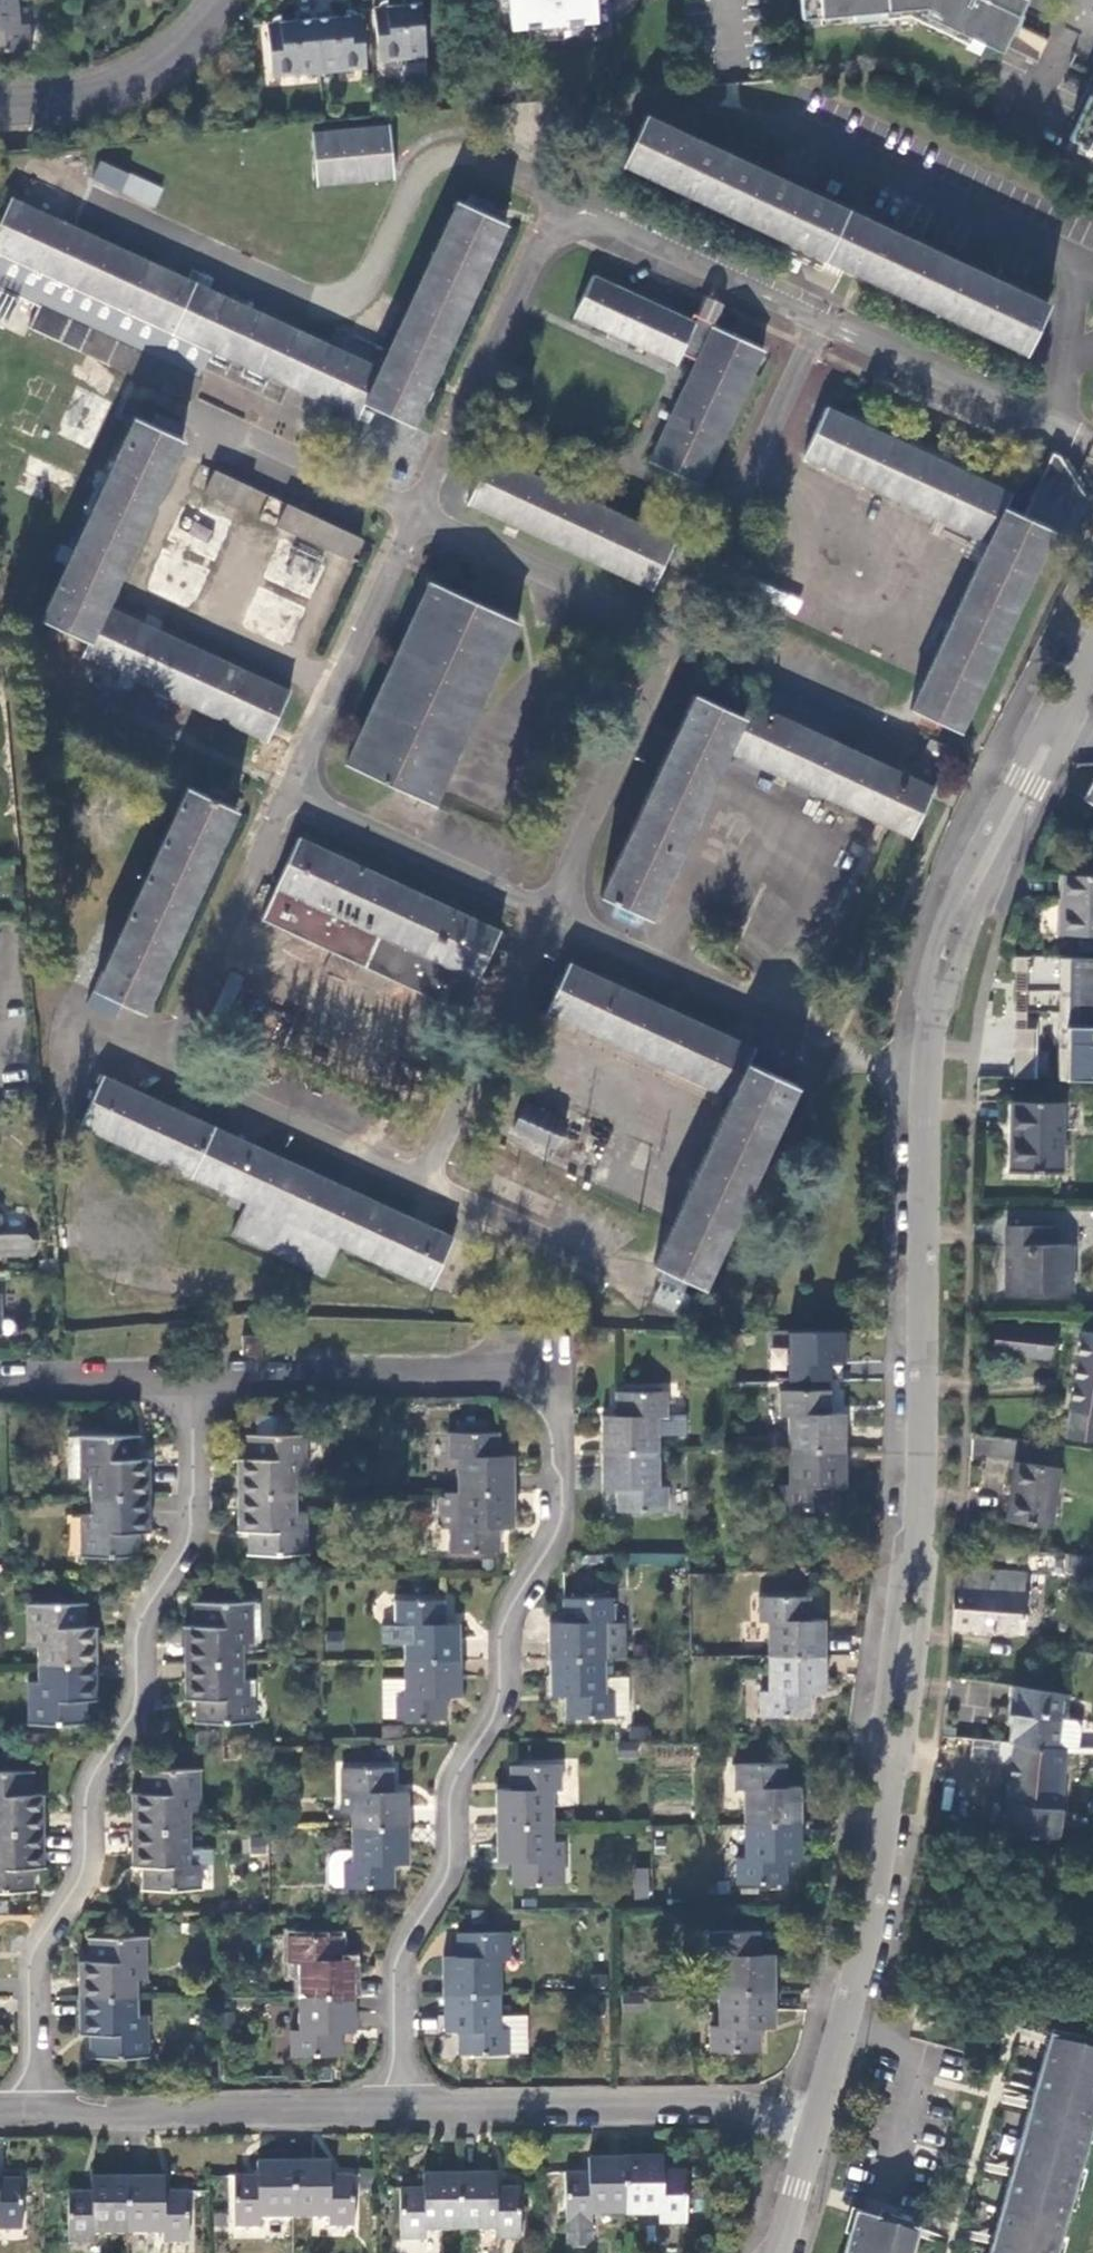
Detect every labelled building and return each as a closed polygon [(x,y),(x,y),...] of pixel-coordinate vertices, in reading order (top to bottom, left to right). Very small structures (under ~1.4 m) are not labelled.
[(20,0),(0,0),(0,52),(32,50),(31,26),(22,27),(20,0)] [(422,0),(404,0),(405,5),(375,8),(380,60),(428,56),(422,0)] [(513,30),(599,22),(597,0),(510,0),(513,30)] [(801,19),(852,14),(853,21),(885,18),(884,11),(909,8),(912,2),(925,8),(921,15),(953,30),(956,23),(971,30),(967,37),(1001,53),(1019,15),(1025,0),(796,0),(797,13),(801,13),(801,19)] [(298,21),(270,24),(275,76),(368,67),(364,15),(334,17),(334,9),(298,12),(298,21)] [(1036,64),(1047,38),(1020,26),(1008,52),(1036,64)] [(1072,137),(1092,147),(1092,94),(1072,137)] [(622,167),(1026,354),(1049,306),(645,118),(622,167)] [(313,135),(318,184),(396,177),(391,128),(313,135)] [(163,189),(128,173),(120,191),(154,207),(163,189)] [(413,428),(505,225),(457,202),(380,370),(11,200),(0,224),(0,289),(40,308),(31,328),(192,400),(202,379),(200,378),(212,352),(358,419),(365,405),(413,428)] [(714,328),(694,319),(692,324),(592,278),(574,316),(676,363),(681,354),(696,361),(648,462),(699,486),(762,351),(714,328)] [(3,317),(10,295),(0,292),(0,316),(3,317)] [(704,297),(694,319),(714,328),(724,306),(704,297)] [(910,710),(958,733),(1052,530),(1067,537),(1086,500),(1059,458),(1053,455),(1023,517),(1004,508),(1011,494),(826,409),(803,457),(987,542),(910,710)] [(82,656),(267,742),(289,693),(106,608),(183,440),(135,418),(41,621),(88,643),(82,656)] [(467,504),(651,590),(674,541),(489,456),(467,504)] [(253,487),(216,470),(205,492),(242,509),(253,487)] [(362,538),(288,503),(277,526),(351,560),(362,538)] [(749,593),(796,615),(803,601),(755,579),(749,593)] [(345,763),(432,803),(518,622),(431,581),(345,763)] [(599,897),(649,921),(728,752),(909,837),(950,749),(932,740),(913,780),(748,703),(742,717),(694,695),(599,897)] [(1083,799),(1085,800),(1086,799),(1092,802),(1092,781),(1083,799)] [(93,988),(144,1012),(236,810),(186,786),(93,988)] [(264,920),(461,1012),(500,931),(299,837),(276,886),(278,887),(264,920)] [(1092,937),(1092,877),(1057,877),(1057,937),(1092,937)] [(650,1264),(700,1288),(796,1086),(746,1062),(753,1048),(569,961),(546,1011),(729,1098),(650,1264)] [(993,1064),(1010,1064),(1015,1064),(1020,1064),(1034,1064),(1034,1028),(993,1028),(993,1064)] [(342,1242),(434,1284),(457,1235),(104,1072),(81,1121),(249,1198),(232,1234),(325,1277),(342,1242)] [(1011,1140),(1060,1141),(1060,1098),(1010,1099),(1011,1140)] [(567,1119),(526,1101),(513,1128),(554,1147),(567,1119)] [(1061,1169),(1060,1141),(1011,1140),(1011,1169),(1061,1169)] [(5,1257),(25,1257),(30,1251),(30,1240),(25,1234),(5,1235),(5,1213),(0,1213),(0,1257),(5,1257)] [(1008,1226),(1007,1291),(1072,1291),(1071,1244),(1055,1244),(1054,1226),(1008,1226)] [(994,1353),(1048,1359),(1052,1327),(1030,1325),(1030,1330),(996,1325),(994,1353)] [(1092,1440),(1092,1337),(1081,1335),(1070,1409),(1068,1437),(1092,1440)] [(244,1337),(244,1355),(262,1355),(263,1336),(244,1337)] [(793,1413),(794,1449),(849,1448),(849,1412),(834,1412),(833,1390),(784,1391),(784,1413),(793,1413)] [(604,1415),(604,1451),(660,1450),(660,1435),(686,1435),(685,1414),(666,1415),(665,1391),(618,1393),(619,1415),(604,1415)] [(294,1413),(260,1413),(260,1433),(294,1433),(294,1413)] [(458,1454),(459,1490),(515,1490),(514,1454),(500,1454),(500,1430),(491,1431),(491,1422),(460,1422),(460,1431),(449,1431),(449,1455),(458,1454)] [(92,1478),(93,1495),(151,1494),(151,1458),(136,1458),(136,1437),(141,1437),(141,1433),(82,1435),(65,1434),(66,1476),(82,1477),(82,1478),(92,1478)] [(240,1457),(240,1492),(298,1492),(298,1475),(310,1475),(310,1433),(294,1433),(260,1433),(249,1433),(250,1435),(255,1436),(255,1457),(240,1457)] [(973,1435),(971,1457),(1014,1461),(1016,1439),(973,1435)] [(849,1448),(794,1449),(794,1486),(786,1486),(786,1508),(836,1508),(836,1485),(850,1485),(849,1448)] [(660,1450),(604,1451),(604,1487),(619,1487),(619,1510),(668,1510),(668,1487),(660,1487),(660,1450)] [(1009,1519),(1057,1525),(1063,1468),(1016,1462),(1009,1519)] [(459,1490),(443,1491),(439,1495),(440,1523),(444,1528),(451,1528),(460,1528),(459,1490)] [(515,1490),(459,1490),(460,1528),(451,1528),(451,1551),(501,1551),(501,1527),(515,1526),(515,1490)] [(298,1492),(240,1492),(240,1530),(255,1530),(255,1551),(249,1551),(249,1554),(310,1553),(310,1511),(298,1511),(298,1492)] [(151,1494),(93,1495),(93,1513),(83,1513),(82,1555),(142,1555),(142,1552),(137,1552),(137,1530),(150,1530),(151,1494)] [(1027,1574),(955,1568),(956,1582),(952,1628),(1024,1633),(1027,1574)] [(770,1620),(770,1656),(826,1656),(826,1619),(812,1619),(812,1596),(761,1595),(761,1619),(770,1620)] [(405,1642),(406,1659),(462,1658),(462,1622),(447,1622),(447,1598),(397,1599),(397,1624),(384,1624),(384,1643),(405,1642)] [(551,1622),(551,1657),(607,1657),(627,1657),(627,1620),(615,1620),(615,1599),(566,1598),(566,1622),(551,1622)] [(187,1625),(187,1661),(245,1660),(245,1643),(256,1643),(256,1600),(195,1600),(195,1603),(200,1603),(201,1625),(187,1625)] [(40,1645),(40,1662),(98,1661),(98,1627),(83,1627),(83,1605),(88,1605),(88,1602),(28,1603),(28,1645),(40,1645)] [(826,1656),(770,1656),(771,1692),(763,1692),(763,1716),(813,1715),(812,1692),(827,1692),(826,1656)] [(607,1657),(551,1657),(551,1693),(567,1693),(567,1718),(616,1718),(616,1715),(629,1715),(629,1676),(607,1676),(607,1657)] [(462,1658),(406,1659),(406,1680),(385,1679),(385,1719),(448,1719),(448,1695),(462,1695),(462,1658)] [(245,1660),(187,1661),(188,1697),(202,1697),(202,1719),(196,1719),(196,1721),(257,1721),(256,1678),(245,1679),(245,1660)] [(98,1661),(40,1662),(40,1680),(29,1680),(29,1723),(88,1723),(88,1720),(84,1720),(84,1698),(98,1698),(98,1661)] [(1064,1720),(1067,1695),(1012,1687),(1009,1714),(1017,1714),(1016,1723),(1012,1722),(1009,1742),(1026,1744),(1026,1746),(1056,1749),(1059,1719),(1064,1720)] [(1017,1714),(1009,1714),(1008,1722),(1012,1722),(1016,1723),(1017,1714)] [(1064,1720),(1059,1719),(1056,1749),(1066,1750),(1067,1748),(1078,1748),(1081,1728),(1076,1721),(1064,1720)] [(1008,1832),(1058,1838),(1066,1750),(1056,1749),(1026,1746),(1026,1744),(1009,1742),(1002,1742),(1002,1756),(1014,1758),(1014,1764),(1012,1764),(1012,1767),(1014,1767),(1011,1802),(1009,1803),(1008,1806),(1010,1806),(1008,1832)] [(747,1786),(749,1823),(805,1822),(804,1785),(788,1785),(788,1762),(738,1763),(739,1786),(747,1786)] [(498,1790),(498,1825),(556,1825),(556,1789),(562,1789),(562,1765),(513,1766),(513,1790),(498,1790)] [(353,1791),(354,1826),(410,1826),(409,1791),(395,1791),(394,1767),(345,1767),(345,1791),(353,1791)] [(134,1792),(134,1828),(192,1828),(192,1810),(203,1810),(203,1768),(143,1768),(143,1770),(148,1770),(148,1792),(134,1792)] [(45,1830),(45,1794),(30,1794),(30,1772),(35,1772),(35,1770),(0,1771),(0,1831),(45,1830)] [(805,1822),(749,1823),(749,1859),(741,1859),(741,1882),(790,1881),(790,1858),(804,1858),(805,1822)] [(556,1825),(498,1825),(498,1861),(514,1861),(514,1885),(564,1885),(563,1861),(556,1861),(556,1825)] [(410,1826),(354,1826),(354,1851),(354,1864),(346,1864),(346,1886),(346,1887),(395,1887),(395,1863),(409,1863),(410,1826)] [(192,1828),(134,1828),(134,1865),(149,1865),(149,1886),(144,1886),(143,1888),(204,1889),(204,1846),(192,1846),(192,1828)] [(0,1831),(0,1891),(35,1891),(35,1888),(31,1888),(31,1866),(46,1866),(45,1830),(0,1831)] [(354,1864),(354,1851),(333,1851),(327,1856),(327,1881),(333,1886),(346,1886),(346,1864),(354,1864)] [(632,1868),(633,1898),(650,1897),(648,1867),(632,1868)] [(718,1954),(718,1990),(774,1990),(774,1953),(759,1953),(759,1931),(711,1931),(711,1954),(718,1954)] [(446,1958),(446,1993),(502,1992),(502,1956),(509,1956),(509,1933),(460,1933),(460,1958),(446,1958)] [(300,1959),(301,1995),(356,1995),(357,1958),(342,1958),(341,1934),(291,1935),(292,1959),(300,1959)] [(81,1961),(81,1997),(139,1996),(139,1979),(150,1978),(149,1935),(89,1936),(89,1938),(95,1939),(95,1961),(81,1961)] [(774,1990),(718,1990),(718,2026),(712,2026),(712,2049),(761,2048),(761,2024),(774,2024),(774,1990)] [(502,1992),(446,1993),(446,2029),(460,2029),(460,2053),(510,2052),(510,2051),(510,2030),(502,2030),(502,2014),(502,1992)] [(356,1995),(301,1995),(301,2032),(293,2032),(293,2055),(342,2055),(342,2031),(356,2031),(356,1995)] [(139,1996),(81,1997),(81,2033),(95,2033),(95,2055),(90,2055),(90,2057),(150,2057),(150,2014),(139,2014),(139,1996)] [(528,2014),(502,2014),(502,2030),(510,2030),(510,2051),(528,2051),(528,2014)] [(1092,2122),(1092,2051),(1054,2041),(1052,2047),(1045,2044),(1029,2102),(1035,2104),(1033,2115),(1026,2113),(1011,2170),(1017,2172),(1014,2180),(1008,2179),(992,2238),(998,2239),(996,2248),(990,2247),(988,2252),(1056,2252),(1092,2122)] [(1035,2104),(1029,2102),(1026,2113),(1033,2115),(1035,2104)] [(665,2158),(628,2159),(629,2215),(665,2214),(665,2222),(689,2222),(689,2173),(665,2173),(665,2158)] [(629,2215),(628,2159),(593,2159),(593,2174),(568,2174),(569,2223),(569,2243),(574,2247),(589,2247),(593,2241),(593,2215),(629,2215)] [(296,2218),(295,2162),(259,2163),(259,2178),(236,2178),(237,2227),(259,2227),(259,2219),(296,2218)] [(331,2162),(295,2162),(296,2218),(332,2219),(332,2226),(356,2226),(356,2177),(332,2177),(331,2162)] [(1011,2170),(1008,2179),(1014,2180),(1017,2172),(1011,2170)] [(498,2174),(462,2175),(463,2231),(499,2231),(499,2239),(523,2238),(522,2189),(498,2189),(498,2174)] [(463,2231),(462,2175),(426,2176),(427,2191),(402,2191),(403,2240),(426,2239),(426,2232),(463,2231)] [(130,2235),(129,2179),(94,2180),(94,2194),(71,2194),(71,2244),(94,2243),(94,2236),(130,2235)] [(165,2179),(129,2179),(130,2235),(166,2235),(166,2243),(190,2242),(190,2194),(166,2194),(165,2179)] [(23,2229),(23,2180),(0,2180),(0,2229),(23,2229)] [(876,2221),(854,2214),(857,2203),(856,2203),(842,2252),(914,2252),(917,2240),(907,2237),(909,2230),(876,2221)] [(992,2238),(990,2247),(996,2248),(998,2239),(992,2238)]
